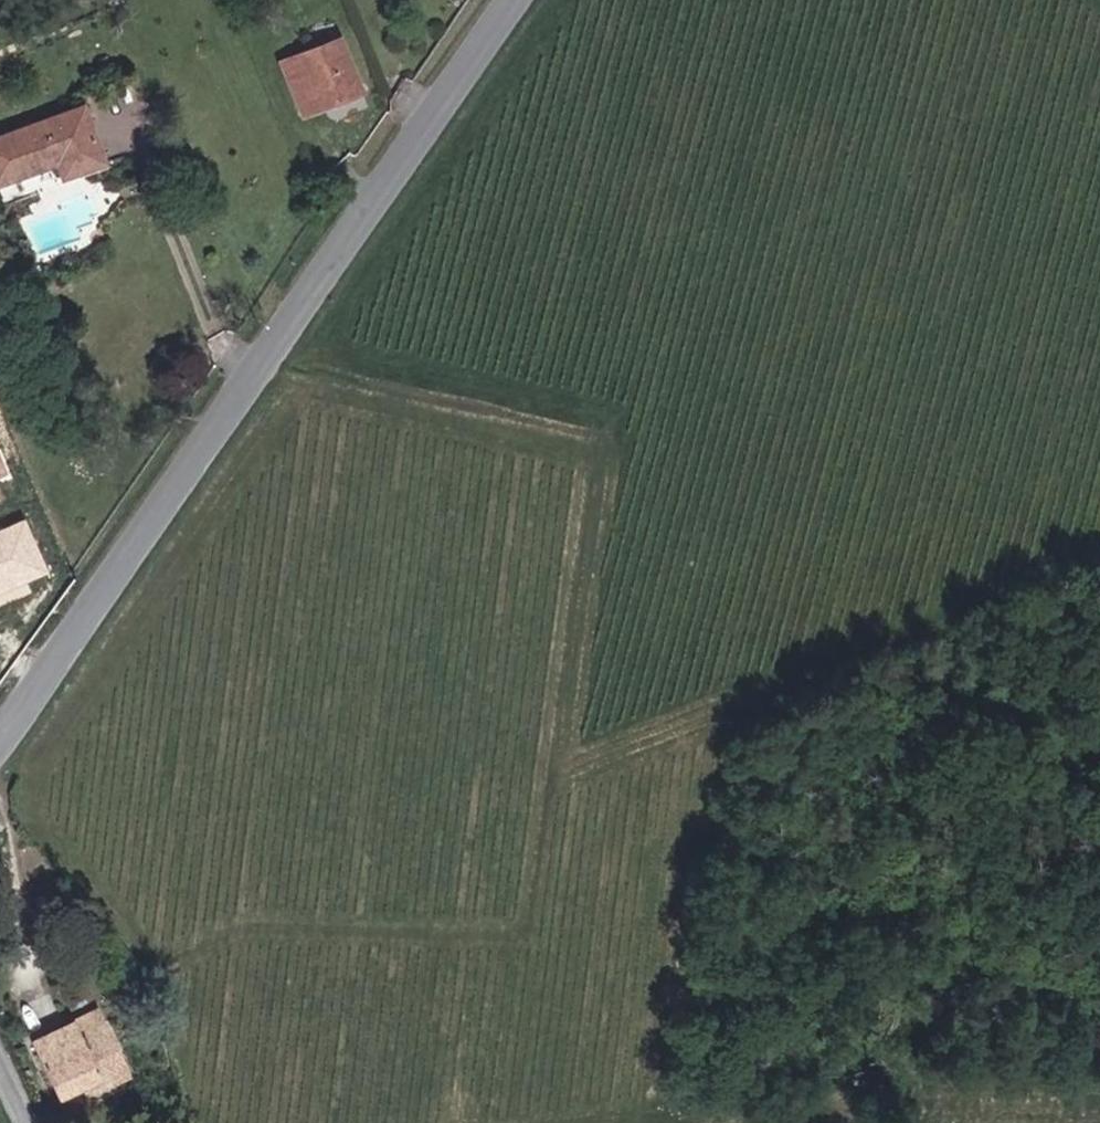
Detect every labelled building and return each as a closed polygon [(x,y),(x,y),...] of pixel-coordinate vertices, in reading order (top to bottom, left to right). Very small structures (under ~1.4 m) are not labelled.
[(303,112),(358,89),(337,35),(280,58),(303,112)] [(105,167),(83,111),(0,143),(0,190),(59,168),(66,182),(105,167)] [(101,1005),(24,1032),(47,1096),(84,1083),(87,1091),(127,1077),(101,1005)]
